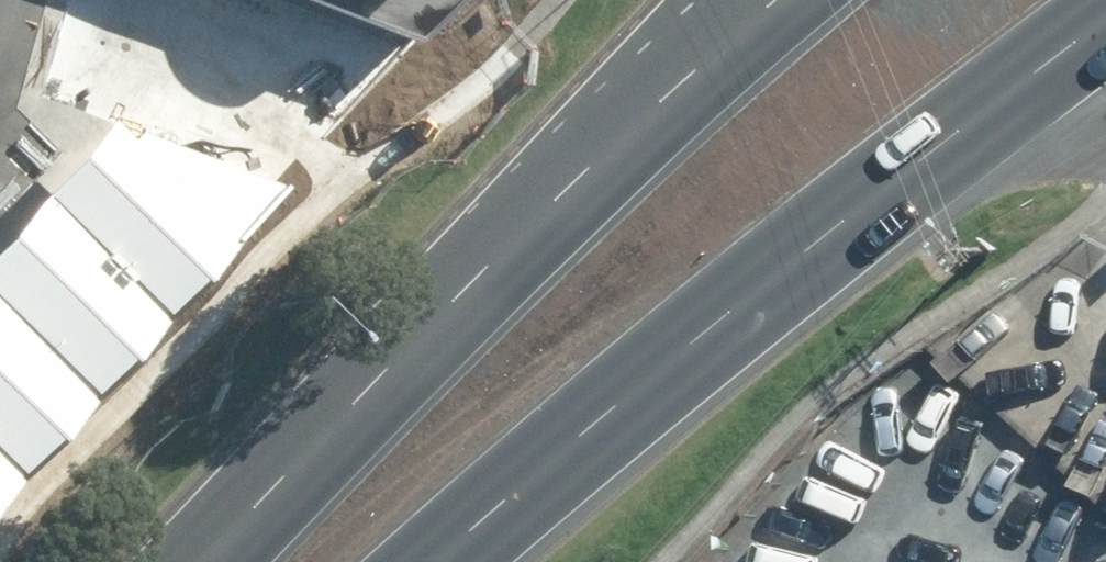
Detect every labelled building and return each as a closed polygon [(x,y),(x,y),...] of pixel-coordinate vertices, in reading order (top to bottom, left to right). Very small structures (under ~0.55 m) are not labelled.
[(275,176),(34,91),(67,0),(0,0),(0,472),(275,176)]
